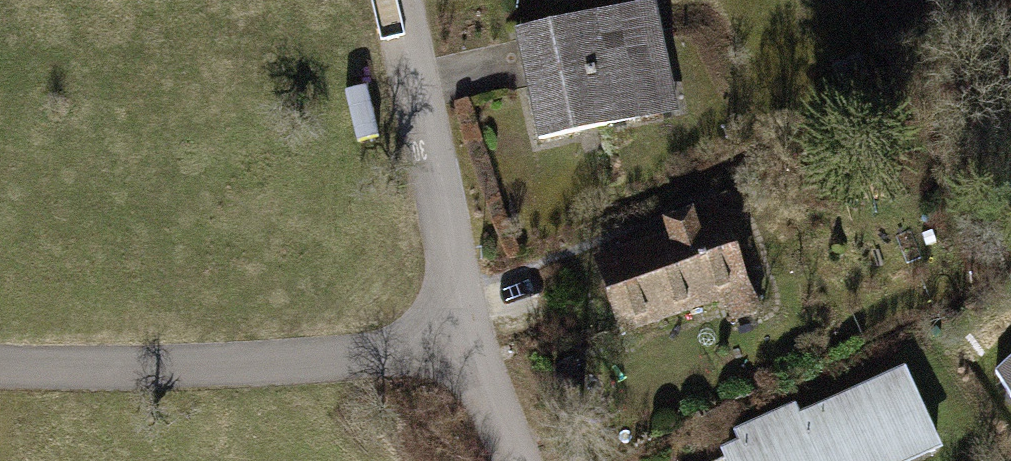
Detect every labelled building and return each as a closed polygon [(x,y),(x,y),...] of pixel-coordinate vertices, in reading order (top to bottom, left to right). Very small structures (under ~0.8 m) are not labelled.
[(667,11),(524,46),(549,149),(692,115),(667,11)] [(686,241),(608,268),(634,339),(737,303),(741,313),(767,304),(729,195),(704,203),(708,217),(681,226),(686,241)] [(996,374),(1010,397),(1010,361),(996,374)] [(734,460),(947,460),(962,454),(924,373),(816,423),(810,410),(744,441),(750,454),(734,460)]
